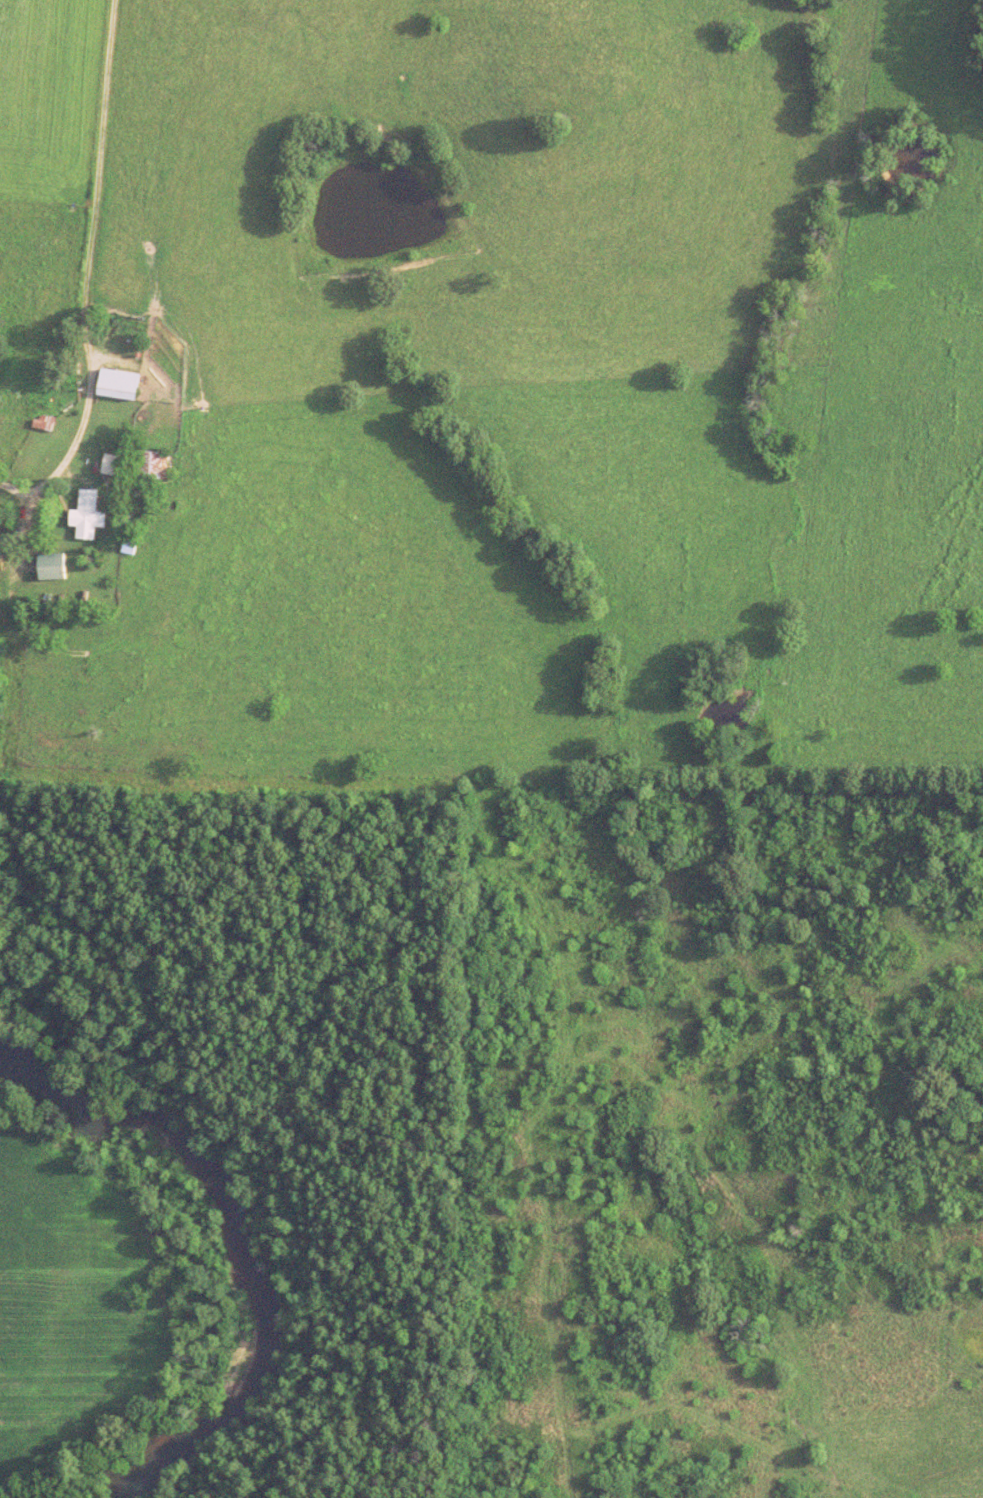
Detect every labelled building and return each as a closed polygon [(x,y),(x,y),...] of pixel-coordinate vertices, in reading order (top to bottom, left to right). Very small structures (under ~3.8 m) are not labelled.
[(143,404),(146,377),(105,373),(102,399),(143,404)] [(56,433),(56,420),(38,420),(38,433),(56,433)] [(176,457),(143,454),(141,481),(173,484),(176,457)] [(126,459),(107,457),(105,478),(124,480),(126,459)] [(80,513),(73,513),(72,529),(79,530),(78,542),(97,543),(97,530),(110,531),(110,515),(99,514),(100,493),(81,492),(80,513)] [(68,582),(68,557),(42,557),(43,582),(68,582)]
